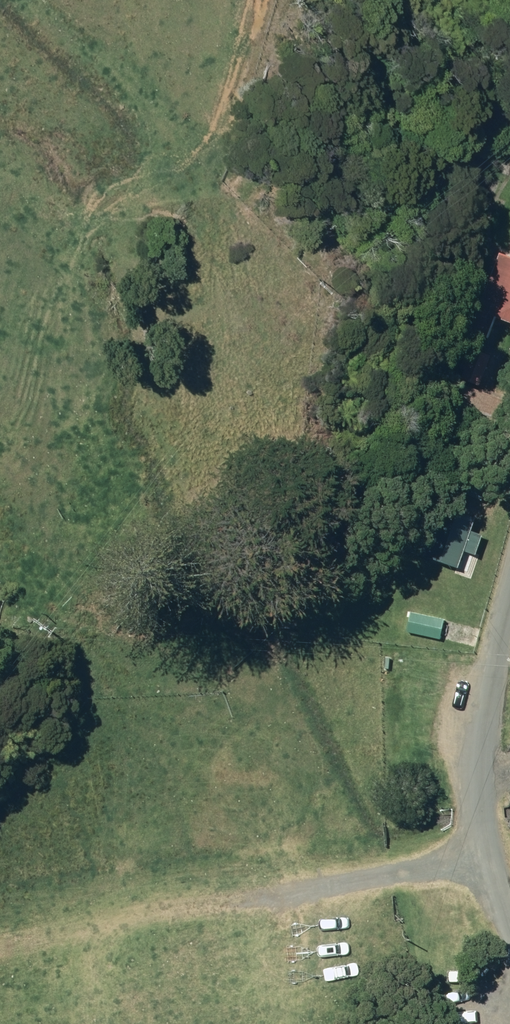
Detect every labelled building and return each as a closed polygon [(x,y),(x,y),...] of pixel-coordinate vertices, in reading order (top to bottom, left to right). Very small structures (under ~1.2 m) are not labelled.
[(501,156),(497,171),(509,175),(509,159),(501,156)] [(509,254),(509,256),(503,254),(482,310),(509,320),(509,254)] [(452,563),(461,566),(467,551),(478,555),(485,534),(474,530),(479,516),(431,499),(413,550),(452,563)] [(446,618),(412,611),(407,631),(442,638),(446,618)]
